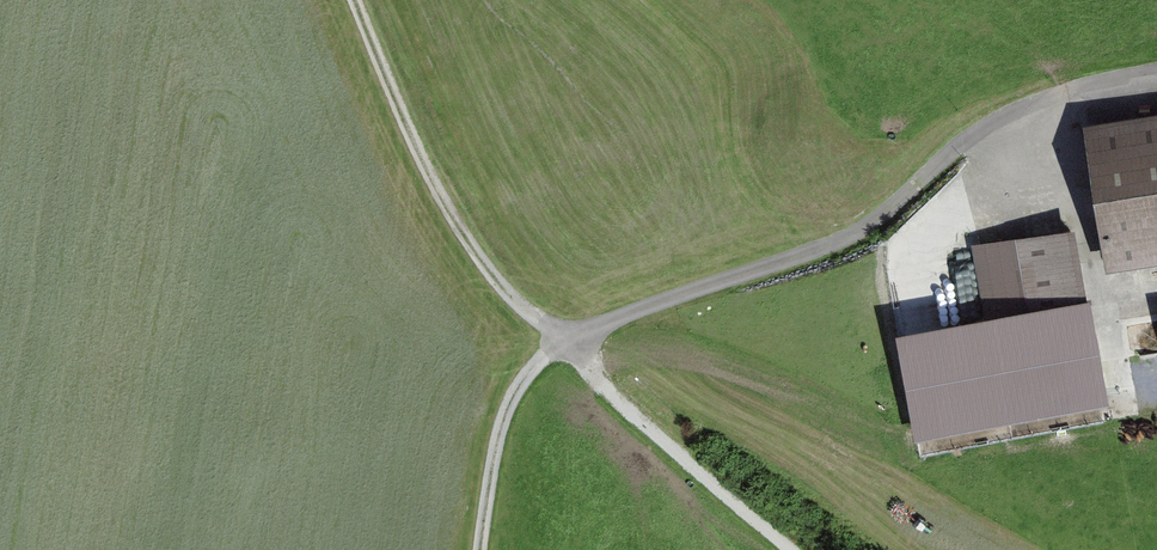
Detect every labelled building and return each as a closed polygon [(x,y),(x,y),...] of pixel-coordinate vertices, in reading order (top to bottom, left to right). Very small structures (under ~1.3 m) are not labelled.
[(1085,124),(1105,266),(1156,259),(1156,114),(1085,124)] [(1073,236),(978,253),(991,323),(899,340),(920,455),(1107,422),(1073,236)]
